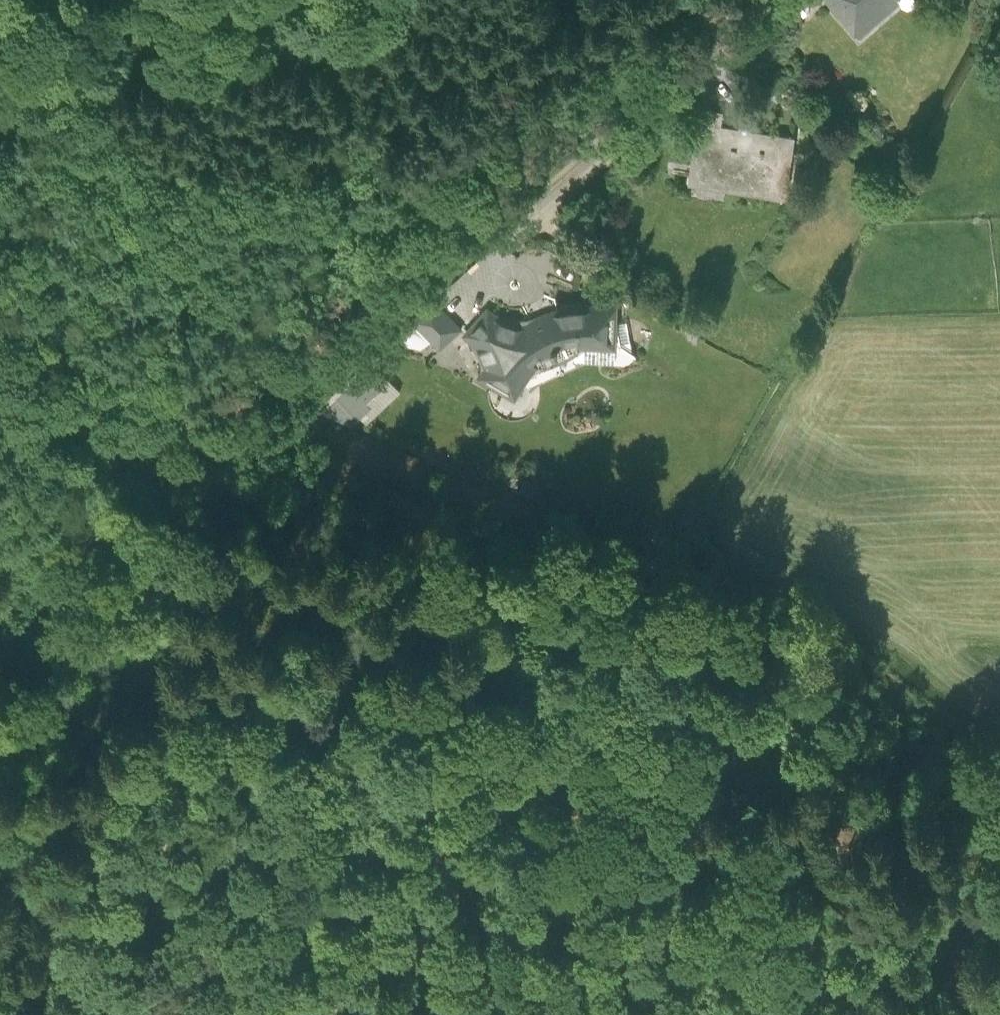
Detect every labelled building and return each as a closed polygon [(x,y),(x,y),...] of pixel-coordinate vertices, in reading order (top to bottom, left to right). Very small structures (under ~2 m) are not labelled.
[(805,0),(800,0),(792,8),(802,18),(813,8),(805,0)] [(835,8),(855,32),(862,34),(899,1),(898,0),(828,0),(835,8)] [(802,122),(759,117),(759,114),(758,112),(756,110),(754,110),(751,110),(749,113),(749,115),(730,113),(732,99),(708,96),(699,173),(795,185),(802,122)] [(461,332),(434,303),(412,323),(439,352),(461,332)] [(489,308),(467,334),(488,369),(480,383),(516,401),(530,382),(535,373),(542,370),(561,361),(573,356),(586,347),(617,347),(618,304),(589,304),(569,305),(559,307),(547,312),(536,318),(530,320),(520,322),(509,321),(498,316),(489,308)] [(364,374),(321,416),(352,429),(372,409),(367,406),(382,392),(364,374)]
